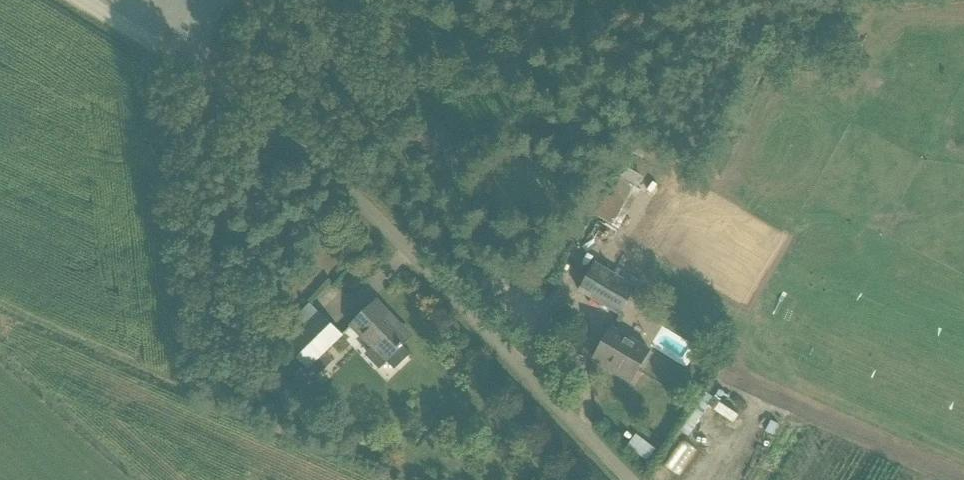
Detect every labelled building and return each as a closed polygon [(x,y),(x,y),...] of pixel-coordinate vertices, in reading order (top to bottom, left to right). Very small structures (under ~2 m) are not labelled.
[(594,215),(619,229),(641,189),(617,175),(594,215)] [(621,314),(631,297),(637,287),(595,262),(579,290),(621,314)] [(377,300),(351,325),(386,361),(399,348),(400,348),(404,345),(403,344),(409,338),(386,315),(389,312),(377,300)] [(309,368),(329,349),(343,335),(320,312),(286,345),(309,368)] [(633,378),(643,361),(649,351),(611,328),(594,359),(607,366),(608,364),(633,378)]
